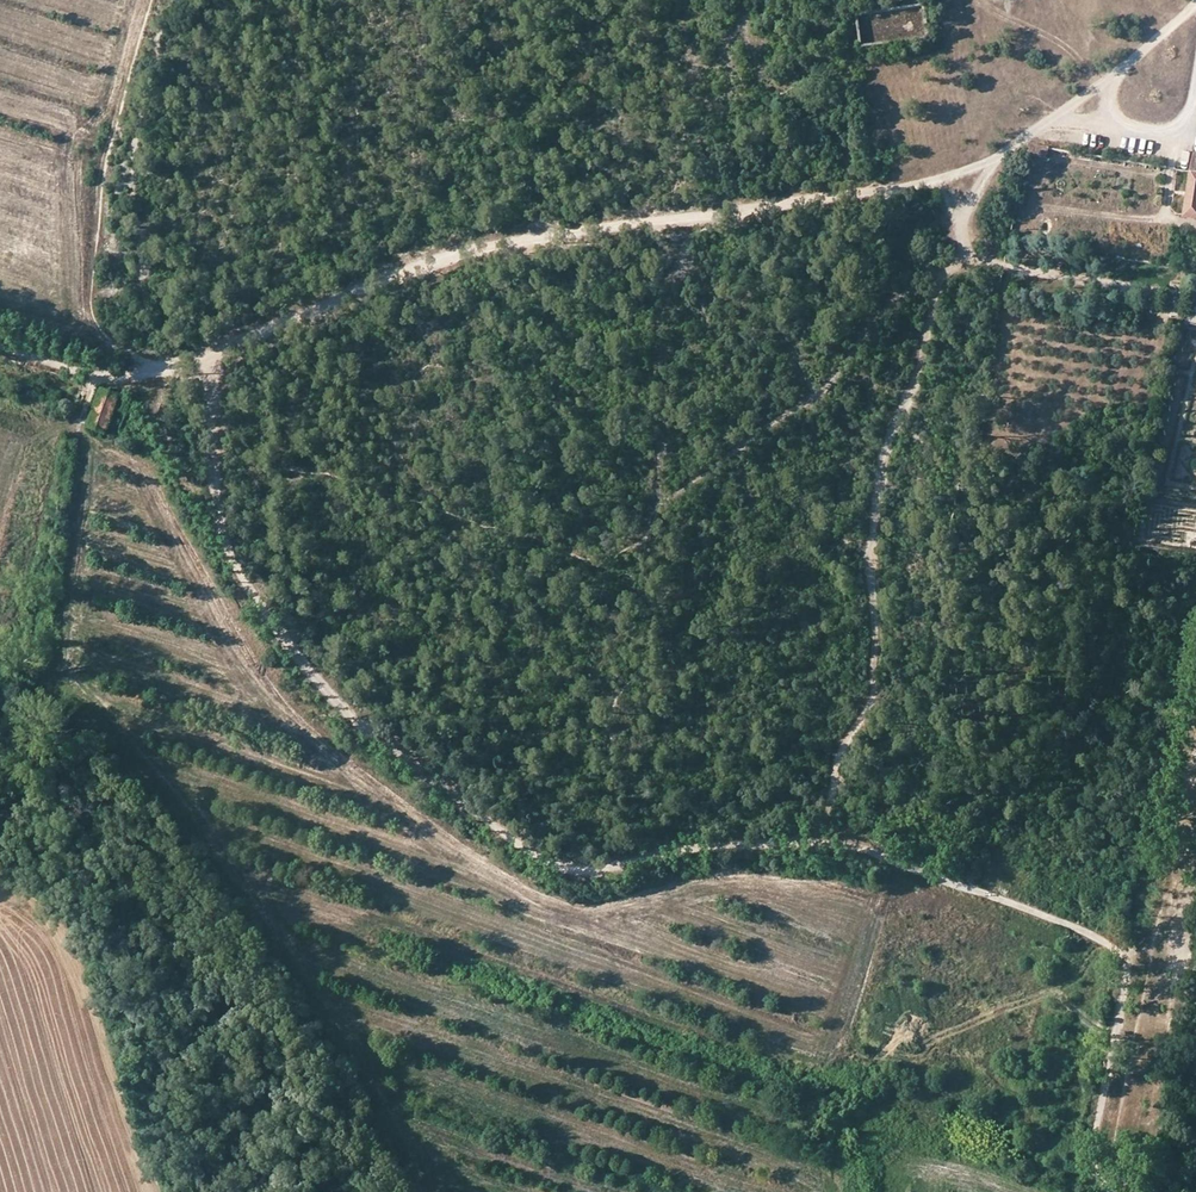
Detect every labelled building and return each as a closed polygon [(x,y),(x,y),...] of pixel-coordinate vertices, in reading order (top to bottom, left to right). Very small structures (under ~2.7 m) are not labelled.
[(929,39),(924,6),(855,17),(861,50),(929,39)] [(1036,93),(1039,87),(1032,84),(1029,90),(1036,93)] [(1083,143),(1084,132),(1070,130),(1069,141),(1083,143)] [(1039,148),(1031,146),(1029,156),(1037,157),(1039,148)] [(90,430),(108,436),(116,413),(124,415),(129,400),(104,391),(90,430)]
